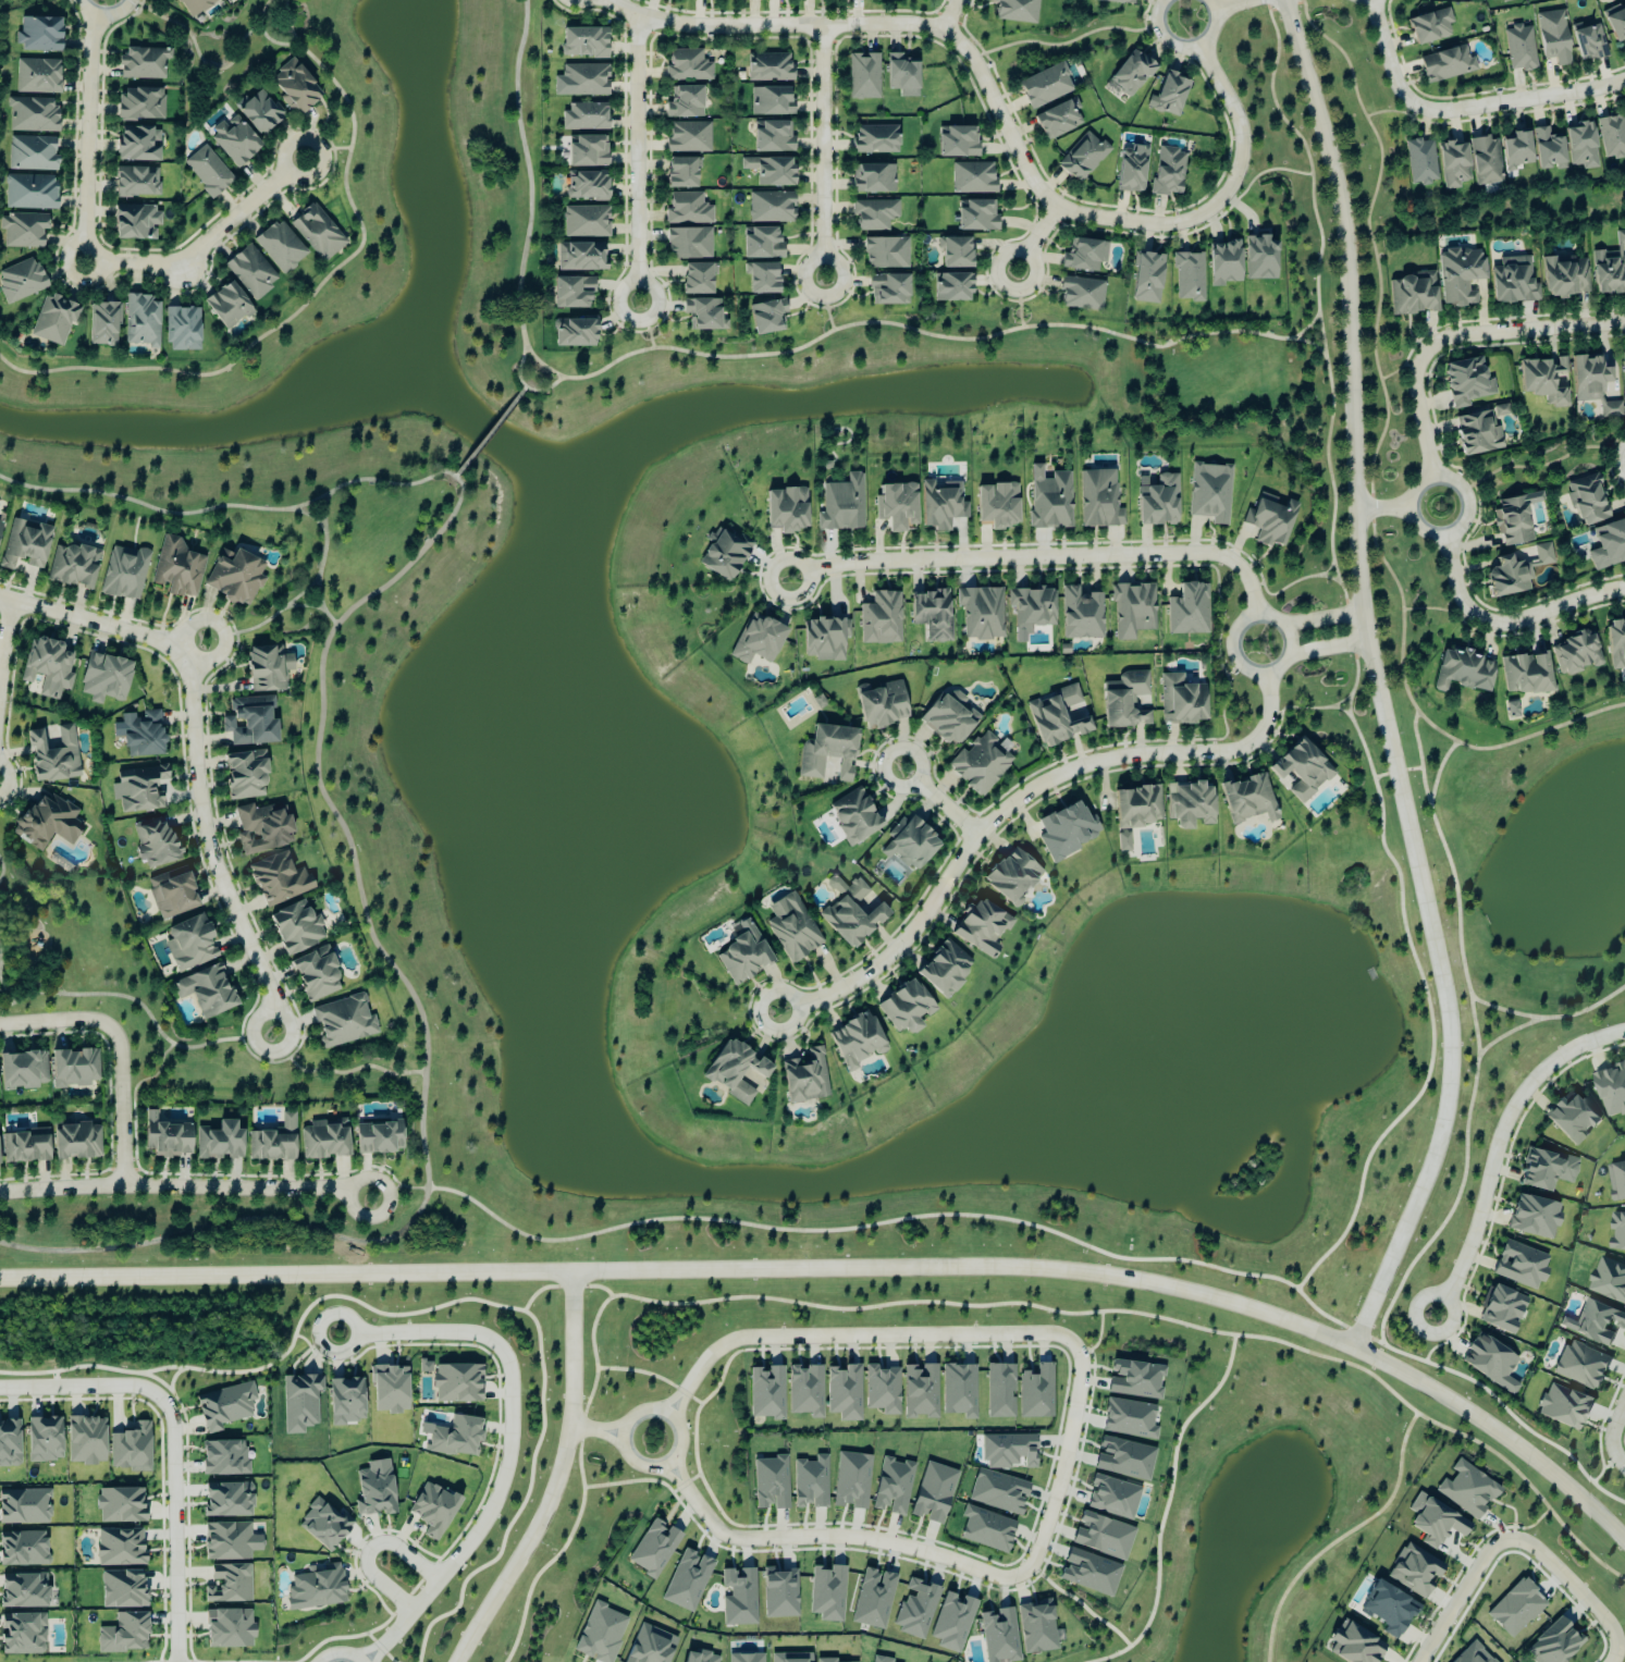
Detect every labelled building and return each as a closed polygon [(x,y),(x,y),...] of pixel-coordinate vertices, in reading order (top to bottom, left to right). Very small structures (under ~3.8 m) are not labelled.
[(189,19),(218,1),(218,0),(177,0),(189,19)] [(994,21),(1036,23),(1038,0),(995,0),(994,21)] [(1602,13),(1615,44),(1624,39),(1624,3),(1602,13)] [(1408,20),(1416,46),(1451,35),(1448,25),(1454,23),(1449,7),(1408,20)] [(1536,14),(1544,60),(1555,58),(1556,66),(1572,64),(1564,10),(1536,14)] [(59,51),(60,17),(20,17),(19,33),(15,33),(15,50),(59,51)] [(1608,56),(1599,23),(1582,28),(1581,23),(1571,26),(1582,63),(1608,56)] [(1509,71),(1536,69),(1532,25),(1505,28),(1509,71)] [(607,57),(607,28),(561,29),(562,58),(607,57)] [(1420,56),(1425,83),(1477,72),(1474,57),(1468,58),(1465,46),(1420,56)] [(163,80),(164,60),(170,60),(171,49),(125,48),(125,56),(119,56),(119,79),(163,80)] [(1131,98),(1155,66),(1132,48),(1108,81),(1131,98)] [(712,80),(712,62),(701,62),(701,49),(670,50),(670,67),(665,67),(665,81),(712,80)] [(791,53),(746,54),(747,82),(792,81),(791,53)] [(917,62),(902,62),(901,53),(887,53),(887,90),(899,90),(899,97),(918,97),(917,62)] [(878,54),(867,54),(867,55),(848,55),(849,100),(879,99),(878,54)] [(16,93),(59,94),(59,60),(16,59),(16,93)] [(298,117),(323,94),(291,59),(269,79),(283,94),(279,97),(298,117)] [(607,65),(561,64),(561,76),(553,76),(553,96),(607,97),(607,65)] [(1074,93),(1063,64),(1018,80),(1029,109),(1074,93)] [(1157,98),(1149,96),(1146,108),(1179,117),(1189,79),(1163,72),(1157,98)] [(702,87),(671,86),(670,103),(665,103),(665,118),(702,118),(702,87)] [(750,88),(751,116),(792,115),(791,87),(750,88)] [(261,88),(247,100),(244,96),(233,105),(259,137),(284,117),(261,88)] [(162,121),(163,90),(117,89),(117,120),(162,121)] [(57,132),(58,107),(51,107),(51,98),(8,98),(8,132),(57,132)] [(1034,116),(1045,141),(1081,125),(1069,100),(1034,116)] [(607,103),(568,104),(568,111),(561,112),(561,131),(607,131),(607,103)] [(1624,155),(1624,122),(1623,114),(1597,120),(1605,160),(1624,155)] [(223,123),(208,135),(235,168),(261,147),(235,116),(224,125),(223,123)] [(793,153),(794,137),(790,137),(790,122),(760,121),(760,130),(754,130),(754,152),(793,153)] [(1565,128),(1570,167),(1581,165),(1582,170),(1599,168),(1592,121),(1574,123),(1575,127),(1565,128)] [(709,122),(667,123),(668,153),(710,152),(709,122)] [(898,126),(854,126),(854,154),(899,153),(898,126)] [(158,162),(159,127),(117,127),(117,161),(158,162)] [(1562,136),(1549,138),(1548,127),(1534,128),(1538,170),(1554,168),(1555,170),(1566,168),(1562,136)] [(938,157),(977,158),(978,129),(938,128),(938,157)] [(1087,130),(1057,164),(1079,184),(1110,150),(1087,130)] [(1533,164),(1529,131),(1512,133),(1513,137),(1502,138),(1506,172),(1516,171),(1515,166),(1533,164)] [(606,136),(567,136),(568,167),(607,167),(606,136)] [(1470,139),(1476,186),(1502,183),(1497,136),(1470,139)] [(55,137),(8,137),(8,170),(56,171),(57,157),(54,156),(55,137)] [(1433,138),(1405,141),(1409,185),(1437,182),(1433,138)] [(1437,143),(1444,190),(1460,188),(1459,182),(1471,181),(1465,144),(1455,145),(1454,141),(1437,143)] [(233,179),(203,145),(182,164),(212,198),(233,179)] [(1146,145),(1119,145),(1118,192),(1145,192),(1146,145)] [(1156,149),(1154,195),(1182,196),(1184,150),(1156,149)] [(696,189),(696,158),(667,158),(667,188),(696,189)] [(740,170),(756,170),(756,187),(793,186),(792,158),(740,159),(740,170)] [(952,194),(994,194),(994,163),(952,163),(952,194)] [(852,165),(852,193),(895,192),(894,164),(852,165)] [(146,168),(115,168),(114,196),(158,197),(158,169),(146,169),(146,168)] [(607,172),(566,172),(567,200),(608,200),(607,172)] [(55,210),(55,176),(5,175),(5,209),(55,210)] [(665,224),(712,223),(712,205),(702,205),(702,193),(670,193),(670,210),(665,210),(665,224)] [(749,193),(749,223),(794,223),(794,193),(749,193)] [(998,231),(998,214),(994,214),(994,200),(957,201),(957,231),(998,231)] [(898,201),(852,201),(852,214),(856,214),(856,232),(888,231),(888,219),(898,219),(898,201)] [(346,244),(313,203),(289,223),(321,264),(346,244)] [(158,226),(158,205),(113,206),(114,240),(154,239),(153,226),(158,226)] [(562,207),(563,238),(609,237),(608,206),(562,207)] [(47,230),(47,214),(2,215),(2,249),(42,248),(42,231),(47,230)] [(308,253),(277,219),(252,242),(284,276),(308,253)] [(666,229),(667,259),(711,258),(710,228),(666,229)] [(783,258),(783,242),(777,243),(777,228),(742,228),(743,259),(783,258)] [(1595,293),(1624,292),(1624,271),(1622,271),(1621,245),(1624,245),(1624,230),(1617,231),(1617,251),(1593,252),(1595,293)] [(1246,280),(1277,279),(1276,241),(1268,241),(1267,237),(1245,237),(1246,280)] [(908,269),(908,238),(865,238),(864,268),(908,269)] [(970,238),(937,238),(937,249),(942,249),(943,268),(970,268),(970,238)] [(1060,268),(1097,272),(1097,263),(1105,264),(1107,242),(1070,238),(1068,253),(1062,253),(1060,268)] [(1209,243),(1210,288),(1223,287),(1223,282),(1241,282),(1240,242),(1209,243)] [(254,300),(278,281),(248,243),(224,262),(254,300)] [(557,271),(605,271),(605,243),(557,244),(557,271)] [(1438,252),(1443,308),(1473,305),(1471,281),(1484,279),(1481,248),(1438,252)] [(1160,304),(1162,254),(1134,253),(1133,303),(1160,304)] [(1174,254),(1175,301),(1203,301),(1203,253),(1174,254)] [(1493,303),(1539,301),(1539,282),(1532,283),(1532,256),(1500,258),(1500,267),(1492,267),(1493,303)] [(1543,258),(1545,298),(1563,297),(1563,295),(1589,293),(1587,256),(1543,258)] [(5,304),(45,290),(35,258),(0,270),(0,289),(5,304)] [(711,263),(683,264),(683,295),(712,295),(711,263)] [(777,294),(777,263),(744,264),(744,275),(749,275),(749,294),(777,294)] [(1437,312),(1435,271),(1418,272),(1418,277),(1390,278),(1391,315),(1437,312)] [(934,301),(971,302),(971,274),(934,274),(934,301)] [(908,297),(908,275),(870,275),(869,304),(901,305),(901,297),(908,297)] [(588,308),(588,294),(594,294),(594,277),(553,278),(553,309),(588,308)] [(1060,309),(1102,310),(1103,280),(1060,279),(1060,309)] [(252,313),(231,281),(202,300),(224,332),(252,313)] [(63,348),(78,306),(44,294),(29,336),(63,348)] [(150,295),(125,295),(124,344),(148,345),(148,349),(158,349),(159,303),(149,302),(150,295)] [(719,299),(682,300),(683,316),(688,316),(689,330),(720,330),(719,299)] [(749,304),(753,335),(779,332),(777,315),(786,314),(784,300),(749,304)] [(116,347),(117,304),(89,303),(88,346),(116,347)] [(198,351),(199,308),(166,308),(165,351),(198,351)] [(554,319),(554,346),(595,347),(596,320),(554,319)] [(1574,402),(1599,401),(1600,419),(1622,418),(1621,401),(1605,402),(1604,383),(1612,383),(1611,364),(1601,365),(1600,356),(1572,357),(1574,402)] [(1520,362),(1521,395),(1545,395),(1545,408),(1568,407),(1566,357),(1556,358),(1556,361),(1520,362)] [(1469,408),(1468,399),(1495,396),(1493,378),(1485,379),(1483,358),(1445,363),(1451,410),(1469,408)] [(1503,449),(1498,426),(1495,426),(1493,418),(1509,415),(1507,404),(1493,407),(1494,410),(1455,418),(1462,457),(1503,449)] [(1070,471),(1050,472),(1050,479),(1042,479),(1041,464),(1029,465),(1031,529),(1072,528),(1070,471)] [(1189,517),(1212,518),(1212,526),(1228,526),(1231,466),(1191,464),(1189,517)] [(1081,528),(1123,526),(1123,508),(1117,508),(1116,470),(1079,471),(1081,528)] [(817,530),(863,529),(862,472),(847,472),(847,483),(822,484),(823,513),(817,513),(817,530)] [(1138,526),(1178,525),(1178,474),(1157,474),(1157,486),(1147,486),(1147,478),(1144,478),(1144,486),(1138,486),(1138,526)] [(1566,483),(1579,528),(1610,519),(1597,474),(1566,483)] [(923,527),(934,527),(934,533),(949,532),(948,519),(968,518),(968,502),(962,503),(961,482),(940,483),(940,489),(934,489),(934,480),(921,481),(923,527)] [(879,485),(880,496),(874,496),(875,520),(887,519),(888,534),(904,533),(904,525),(917,525),(916,484),(898,485),(879,485)] [(1017,484),(976,486),(977,523),(990,523),(990,528),(1019,527),(1017,484)] [(807,531),(806,488),(766,490),(767,530),(779,529),(779,532),(807,531)] [(1533,542),(1526,505),(1543,502),(1541,492),(1498,501),(1499,510),(1492,511),(1500,548),(1533,542)] [(1298,503),(1286,500),(1284,508),(1257,499),(1253,511),(1247,509),(1242,524),(1259,530),(1254,543),(1268,547),(1269,542),(1283,547),(1298,503)] [(9,519),(0,566),(0,569),(12,571),(15,558),(26,560),(25,567),(42,570),(50,527),(9,519)] [(1624,562),(1624,519),(1592,529),(1599,549),(1588,552),(1594,571),(1624,562)] [(697,564),(729,583),(751,545),(716,525),(706,541),(710,543),(697,564)] [(151,583),(167,586),(166,593),(195,600),(205,557),(181,552),(184,539),(162,534),(151,583)] [(99,553),(54,543),(46,581),(91,591),(99,553)] [(1539,567),(1554,564),(1550,543),(1534,546),(1539,567)] [(137,603),(149,553),(110,545),(99,594),(137,603)] [(202,588),(249,609),(263,578),(259,576),(264,564),(234,550),(232,555),(220,549),(202,588)] [(1496,558),(1498,568),(1485,571),(1490,599),(1530,591),(1528,581),(1531,581),(1527,561),(1513,563),(1511,555),(1496,558)] [(1167,599),(1168,635),(1209,634),(1207,583),(1179,584),(1180,599),(1167,599)] [(1115,642),(1134,641),(1133,631),(1155,630),(1153,584),(1113,586),(1115,642)] [(1062,586),(1063,640),(1103,639),(1102,594),(1079,595),(1079,586),(1062,586)] [(1002,589),(956,590),(956,608),(963,607),(964,641),(1003,640),(1002,589)] [(1015,644),(1029,644),(1028,627),(1055,626),(1054,589),(1008,591),(1008,608),(1014,608),(1015,644)] [(900,591),(871,592),(872,604),(860,605),(860,645),(900,644),(900,591)] [(912,625),(926,625),(926,643),(950,643),(950,592),(911,593),(912,625)] [(729,657),(747,666),(752,656),(771,664),(787,629),(749,612),(729,657)] [(843,661),(843,640),(849,639),(848,618),(803,620),(805,657),(815,657),(815,662),(843,661)] [(1624,668),(1624,621),(1606,623),(1611,669),(1624,668)] [(1559,676),(1602,666),(1595,634),(1582,637),(1582,636),(1551,643),(1559,676)] [(19,682),(30,684),(33,674),(41,676),(37,696),(57,700),(59,690),(69,692),(72,675),(68,674),(74,648),(35,639),(34,645),(28,643),(19,682)] [(249,693),(286,691),(285,672),(293,671),(292,656),(272,656),(272,647),(247,648),(249,693)] [(1490,693),(1496,660),(1462,653),(1462,654),(1442,650),(1434,691),(1446,693),(1448,684),(1490,693)] [(122,703),(131,663),(87,652),(77,693),(90,696),(88,703),(101,706),(102,698),(122,703)] [(1501,660),(1506,697),(1552,690),(1547,653),(1501,660)] [(1105,728),(1151,726),(1150,711),(1136,711),(1135,697),(1149,696),(1148,671),(1119,673),(1119,682),(1103,683),(1105,728)] [(1160,674),(1162,725),(1206,723),(1205,685),(1183,685),(1183,674),(1160,674)] [(856,687),(863,730),(908,722),(901,682),(869,688),(868,685),(856,687)] [(1088,717),(1070,722),(1066,708),(1082,704),(1077,684),(1054,690),(1056,696),(1028,703),(1040,747),(1093,733),(1088,717)] [(947,698),(961,708),(967,700),(953,689),(947,698)] [(918,722),(954,750),(976,722),(940,694),(918,722)] [(818,711),(827,705),(820,695),(811,700),(818,711)] [(230,746),(277,744),(275,719),(269,720),(269,708),(274,708),(273,697),(229,699),(230,717),(221,717),(222,733),(229,733),(230,746)] [(1509,719),(1520,717),(1517,701),(1506,703),(1509,719)] [(124,757),(162,755),(160,710),(138,711),(138,714),(120,715),(121,724),(112,724),(112,737),(123,736),(124,757)] [(56,726),(59,748),(47,749),(45,729),(27,731),(33,783),(78,778),(73,725),(56,726)] [(797,778),(822,780),(824,758),(839,759),(837,783),(850,784),(852,765),(854,765),(857,730),(813,726),(811,744),(801,743),(797,778)] [(945,768),(982,798),(1013,759),(1006,753),(1012,746),(1003,739),(999,744),(985,732),(978,741),(975,738),(965,752),(961,748),(945,768)] [(1335,774),(1302,738),(1267,769),(1301,805),(1335,774)] [(228,801),(268,797),(262,750),(224,755),(226,774),(225,774),(228,801)] [(120,814),(163,808),(161,792),(157,793),(155,782),(168,780),(166,765),(116,772),(117,784),(111,785),(113,801),(118,800),(120,814)] [(1230,824),(1265,815),(1266,823),(1278,821),(1266,774),(1221,785),(1230,824)] [(1167,784),(1167,821),(1176,821),(1176,831),(1192,831),(1192,823),(1213,823),(1213,784),(1167,784)] [(1115,790),(1116,828),(1162,825),(1160,788),(1115,790)] [(827,814),(850,849),(886,827),(860,790),(827,814)] [(40,852),(51,834),(71,846),(83,826),(73,819),(79,810),(60,799),(56,805),(35,793),(11,834),(40,852)] [(1038,820),(1044,835),(1039,837),(1050,864),(1081,851),(1078,844),(1101,834),(1094,818),(1087,821),(1080,803),(1038,820)] [(234,808),(240,834),(236,835),(242,858),(287,846),(284,836),(293,834),(288,815),(279,818),(275,804),(253,810),(251,804),(234,808)] [(146,868),(177,860),(165,816),(132,825),(139,848),(135,849),(139,863),(144,861),(146,868)] [(879,846),(921,871),(943,842),(908,817),(879,846)] [(1130,852),(1130,833),(1117,834),(1118,853),(1130,852)] [(981,887),(1014,911),(1044,875),(1009,851),(981,887)] [(313,891),(304,867),(292,871),(285,852),(247,865),(263,909),(313,891)] [(198,908),(185,867),(146,879),(158,921),(198,908)] [(821,918),(849,952),(890,915),(860,882),(821,918)] [(285,957),(325,940),(319,927),(324,924),(320,915),(311,918),(303,900),(267,916),(285,957)] [(767,927),(792,968),(825,946),(799,901),(767,927)] [(956,937),(987,955),(1009,921),(976,901),(956,937)] [(175,974),(218,958),(214,948),(202,915),(165,929),(169,941),(164,943),(175,974)] [(716,957),(735,988),(770,965),(750,933),(716,957)] [(918,976),(947,1004),(976,967),(945,943),(918,976)] [(342,989),(325,947),(289,961),(297,979),(296,979),(306,1004),(342,989)] [(236,1007),(219,965),(171,983),(178,1000),(190,995),(200,1021),(236,1007)] [(877,1009),(901,1038),(936,1009),(910,982),(877,1009)] [(310,1007),(314,1024),(316,1024),(323,1049),(378,1035),(373,1015),(368,1017),(362,995),(310,1007)] [(830,1037),(846,1070),(890,1049),(872,1013),(830,1037)] [(729,1045),(771,1072),(746,1110),(704,1083),(729,1045)] [(785,1067),(789,1109),(832,1097),(825,1049),(809,1050),(810,1062),(785,1067)] [(98,1082),(97,1051),(50,1053),(52,1089),(89,1087),(89,1082),(98,1082)] [(0,1090),(38,1089),(38,1085),(47,1084),(45,1053),(0,1055),(0,1083),(0,1090)] [(1608,1119),(1624,1113),(1624,1063),(1592,1075),(1608,1119)] [(1600,1120),(1569,1090),(1544,1117),(1575,1147),(1600,1120)] [(190,1158),(191,1125),(155,1125),(155,1111),(144,1111),(144,1151),(153,1151),(153,1157),(190,1158)] [(294,1113),(281,1113),(281,1132),(248,1132),(249,1162),(294,1161),(294,1113)] [(242,1159),(242,1131),(235,1131),(235,1121),(218,1121),(218,1130),(197,1129),(196,1160),(216,1160),(216,1159),(242,1159)] [(302,1160),(348,1158),(347,1127),(324,1128),(324,1122),(308,1122),(309,1128),(300,1128),(302,1160)] [(402,1153),(401,1123),(355,1125),(356,1155),(402,1153)] [(55,1160),(100,1159),(99,1125),(54,1126),(55,1160)] [(4,1163),(49,1162),(48,1135),(3,1136),(4,1163)] [(1520,1186),(1551,1194),(1555,1180),(1573,1185),(1579,1160),(1529,1148),(1520,1186)] [(1612,1202),(1624,1200),(1624,1163),(1607,1165),(1612,1202)] [(1562,1206),(1517,1194),(1508,1231),(1553,1242),(1562,1206)] [(1624,1249),(1624,1212),(1611,1212),(1610,1230),(1612,1230),(1611,1249),(1624,1249)] [(1538,1291),(1546,1268),(1544,1267),(1549,1256),(1504,1240),(1492,1274),(1538,1291)] [(1624,1304),(1624,1265),(1599,1256),(1587,1291),(1624,1304)] [(1478,1322),(1513,1335),(1527,1297),(1490,1283),(1481,1307),(1483,1308),(1478,1322)] [(1609,1347),(1616,1329),(1623,1331),(1624,1327),(1624,1312),(1586,1297),(1572,1332),(1609,1347)] [(1462,1361),(1512,1396),(1520,1385),(1507,1376),(1519,1358),(1480,1332),(1468,1349),(1469,1350),(1462,1361)] [(1597,1391),(1611,1357),(1567,1340),(1553,1374),(1597,1391)] [(1107,1393),(1161,1400),(1165,1366),(1114,1359),(1112,1377),(1109,1376),(1107,1393)] [(1052,1362),(1036,1363),(1036,1372),(1018,1372),(1019,1418),(1053,1417),(1052,1362)] [(480,1402),(481,1364),(434,1364),(433,1401),(480,1402)] [(899,1415),(899,1368),(877,1368),(877,1364),(865,1364),(865,1409),(882,1409),(882,1416),(899,1415)] [(937,1417),(937,1364),(919,1365),(903,1366),(904,1419),(914,1419),(914,1417),(937,1417)] [(975,1364),(942,1365),(942,1414),(962,1414),(962,1420),(976,1419),(975,1364)] [(1013,1364),(986,1364),(987,1418),(1015,1418),(1014,1398),(1013,1364)] [(861,1421),(860,1365),(844,1365),(844,1368),(826,1368),(827,1414),(839,1413),(839,1421),(861,1421)] [(407,1366),(371,1366),(372,1412),(408,1412),(407,1366)] [(749,1368),(749,1419),(784,1419),(784,1366),(766,1366),(766,1368),(749,1368)] [(789,1414),(809,1413),(810,1419),(822,1419),(821,1366),(788,1366),(789,1414)] [(282,1376),(284,1435),(303,1434),(303,1426),(317,1426),(317,1392),(322,1392),(321,1375),(282,1376)] [(330,1424),(364,1422),(363,1378),(328,1379),(330,1424)] [(196,1395),(204,1435),(221,1431),(219,1424),(254,1417),(250,1401),(256,1400),(252,1382),(196,1395)] [(1536,1415),(1580,1431),(1592,1398),(1548,1382),(1536,1415)] [(1158,1427),(1153,1426),(1156,1405),(1106,1399),(1102,1432),(1156,1439),(1158,1427)] [(427,1451),(475,1457),(477,1441),(478,1441),(481,1418),(452,1414),(450,1428),(420,1424),(419,1433),(429,1435),(427,1451)] [(61,1417),(27,1417),(27,1461),(61,1461),(61,1417)] [(105,1463),(104,1417),(66,1418),(68,1464),(105,1463)] [(0,1419),(0,1467),(20,1466),(19,1419),(0,1419)] [(110,1468),(128,1468),(128,1472),(150,1472),(148,1421),(135,1421),(135,1431),(109,1432),(110,1468)] [(982,1435),(982,1469),(1009,1469),(1009,1462),(1023,1462),(1023,1468),(1034,1468),(1034,1446),(1036,1446),(1036,1435),(982,1435)] [(1156,1448),(1102,1437),(1099,1453),(1097,1453),(1094,1469),(1149,1482),(1156,1448)] [(246,1474),(246,1440),(202,1441),(202,1476),(246,1474)] [(870,1455),(836,1453),(833,1505),(851,1506),(851,1509),(867,1510),(870,1455)] [(827,1506),(827,1455),(814,1455),(814,1461),(793,1461),(793,1509),(803,1508),(803,1507),(827,1506)] [(914,1464),(892,1460),(892,1458),(881,1456),(872,1508),(888,1511),(888,1513),(904,1516),(914,1464)] [(788,1509),(787,1457),(753,1458),(755,1509),(770,1509),(770,1510),(788,1509)] [(1500,1488),(1458,1458),(1451,1469),(1457,1473),(1450,1482),(1443,1478),(1435,1490),(1477,1520),(1486,1508),(1500,1488)] [(359,1500),(354,1501),(355,1515),(382,1512),(382,1515),(395,1514),(389,1459),(366,1461),(367,1469),(356,1470),(359,1500)] [(958,1471),(926,1461),(909,1515),(923,1519),(923,1520),(941,1525),(958,1471)] [(967,1501),(1019,1516),(1029,1484),(977,1468),(967,1501)] [(1141,1488),(1093,1474),(1089,1487),(1092,1488),(1086,1508),(1132,1521),(1141,1488)] [(407,1513),(428,1524),(422,1536),(436,1543),(460,1497),(451,1492),(449,1495),(424,1481),(407,1513)] [(204,1517),(251,1516),(251,1482),(204,1484),(204,1517)] [(144,1522),(143,1487),(97,1488),(98,1523),(144,1522)] [(0,1490),(0,1524),(49,1525),(50,1490),(0,1490)] [(1472,1523),(1417,1493),(1408,1510),(1416,1514),(1409,1526),(1425,1535),(1421,1542),(1436,1551),(1449,1529),(1464,1537),(1472,1523)] [(352,1528),(319,1494),(306,1507),(310,1511),(298,1523),(327,1552),(352,1528)] [(1016,1522),(965,1504),(960,1517),(966,1520),(959,1538),(1005,1554),(1016,1522)] [(1136,1528),(1082,1512),(1078,1527),(1076,1527),(1071,1544),(1125,1561),(1136,1528)] [(645,1571),(643,1575),(655,1582),(681,1534),(652,1518),(628,1562),(645,1571)] [(261,1551),(261,1535),(250,1535),(250,1522),(203,1523),(204,1561),(251,1559),(250,1552),(261,1551)] [(97,1566),(144,1565),(142,1528),(96,1530),(97,1566)] [(47,1565),(46,1531),(0,1532),(0,1566),(47,1565)] [(1386,1578),(1427,1599),(1445,1564),(1404,1543),(1386,1578)] [(1122,1565),(1069,1548),(1064,1563),(1059,1580),(1112,1597),(1122,1565)] [(714,1561),(700,1555),(700,1556),(682,1549),(661,1600),(692,1613),(714,1561)] [(251,1602),(250,1564),(210,1565),(211,1584),(203,1584),(204,1603),(251,1602)] [(843,1623),(846,1566),(831,1565),(831,1569),(811,1569),(809,1614),(819,1614),(819,1621),(843,1623)] [(345,1603),(340,1567),(291,1573),(292,1587),(285,1588),(288,1611),(345,1603)] [(722,1598),(722,1626),(756,1625),(754,1568),(738,1569),(738,1570),(721,1571),(721,1588),(729,1587),(729,1598),(722,1598)] [(851,1623),(884,1630),(897,1576),(864,1568),(851,1623)] [(798,1617),(797,1569),(762,1570),(763,1618),(798,1617)] [(143,1607),(143,1570),(100,1571),(101,1608),(143,1607)] [(47,1607),(46,1573),(0,1574),(0,1588),(0,1608),(47,1607)] [(1547,1602),(1522,1577),(1486,1614),(1512,1639),(1547,1602)] [(924,1639),(940,1589),(908,1579),(904,1592),(893,1629),(924,1639)] [(1409,1598),(1378,1579),(1360,1609),(1386,1624),(1382,1632),(1397,1641),(1415,1610),(1405,1604),(1409,1598)] [(930,1638),(939,1640),(937,1648),(961,1654),(975,1600),(959,1596),(943,1591),(930,1638)] [(1017,1604),(1023,1654),(1057,1650),(1056,1641),(1063,1640),(1062,1630),(1054,1631),(1050,1600),(1017,1604)] [(629,1617),(592,1602),(573,1652),(598,1661),(611,1661),(629,1617)] [(1012,1607),(994,1610),(994,1611),(979,1614),(986,1661),(996,1661),(1007,1660),(1008,1661),(1017,1661),(1020,1661),(1012,1607)] [(252,1610),(205,1610),(206,1648),(253,1647),(252,1610)] [(97,1627),(97,1652),(146,1651),(146,1612),(115,1612),(115,1627),(97,1627)] [(0,1614),(0,1630),(1,1630),(1,1654),(44,1654),(43,1614),(0,1614)] [(1584,1642),(1561,1617),(1525,1650),(1536,1661),(1562,1661),(1584,1642)] [(1387,1643),(1345,1621),(1340,1630),(1335,1628),(1329,1639),(1334,1643),(1328,1653),(1345,1661),(1376,1661),(1387,1643)] [(637,1624),(625,1661),(667,1661),(676,1636),(637,1624)] [(1474,1641),(1452,1661),(1495,1661),(1474,1641)] [(764,1654),(729,1654),(729,1661),(764,1661),(764,1654)]
